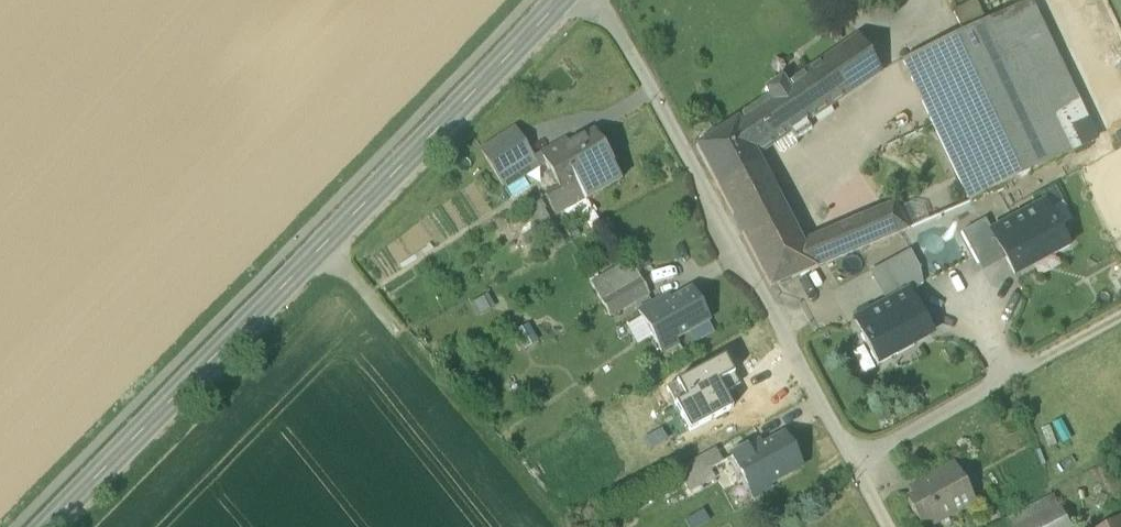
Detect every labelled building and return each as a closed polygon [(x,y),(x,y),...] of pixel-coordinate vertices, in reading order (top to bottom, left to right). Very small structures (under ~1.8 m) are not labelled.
[(909,59),(976,196),(1109,131),(1045,0),(1029,0),(909,59)] [(860,37),(734,117),(754,156),(884,75),(860,37)] [(754,156),(734,117),(693,138),(771,292),(813,271),(797,241),(754,156)] [(620,182),(590,131),(534,163),(539,171),(564,214),(620,182)] [(534,163),(516,133),(480,154),(502,192),(539,171),(534,163)] [(905,231),(890,198),(797,241),(813,271),(905,231)] [(1045,204),(992,233),(1014,274),(1036,263),(1033,258),(1048,250),(1052,257),(1070,247),(1060,228),(1058,229),(1045,204)] [(652,294),(636,262),(594,283),(610,315),(652,294)] [(714,320),(697,288),(647,315),(664,347),(714,320)] [(909,293),(858,320),(856,321),(863,335),(861,336),(877,366),(897,355),(893,348),(908,340),(911,345),(931,334),(909,293)] [(804,466),(789,436),(739,460),(754,491),(804,466)] [(712,465),(722,460),(716,447),(680,465),(693,491),(719,478),(712,465)] [(952,463),(902,486),(921,526),(928,526),(972,506),(952,463)] [(1049,497),(993,526),(1065,526),(1049,497)] [(1101,526),(1120,526),(1120,518),(1120,517),(1101,526)]
